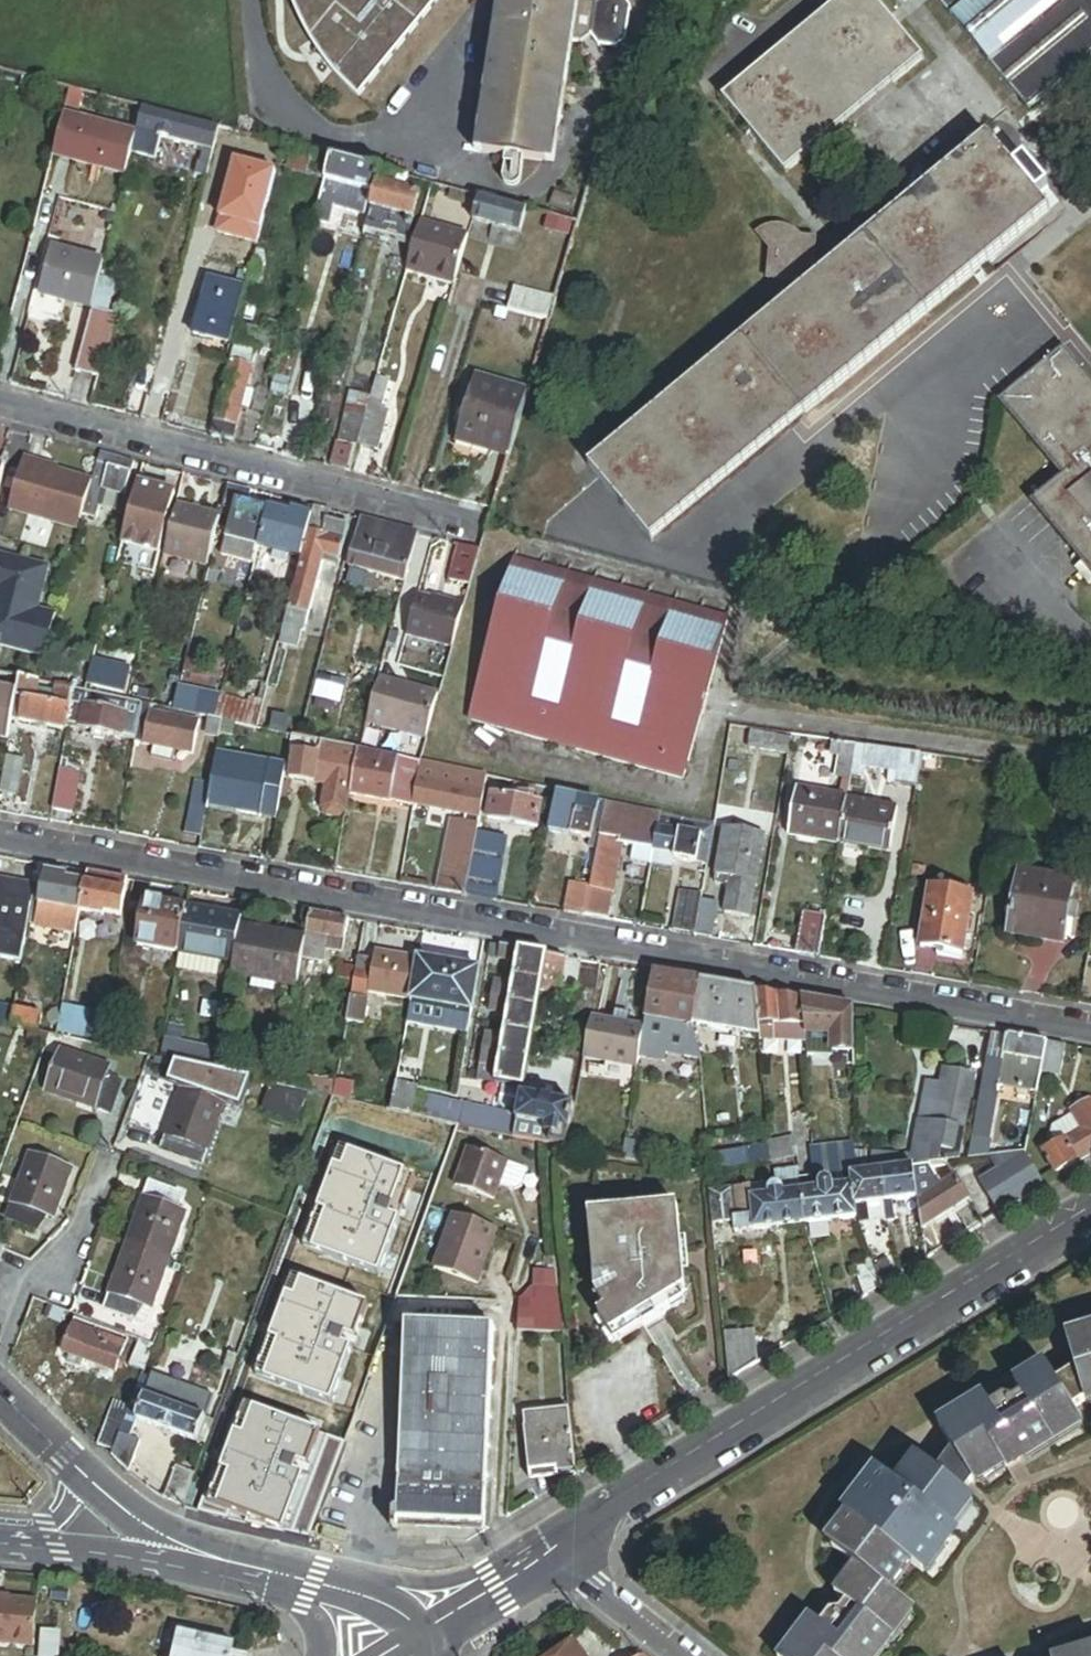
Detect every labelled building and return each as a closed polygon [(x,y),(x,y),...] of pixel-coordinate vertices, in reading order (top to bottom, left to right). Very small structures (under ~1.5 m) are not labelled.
[(283,4),(291,28),(303,50),(315,42),(337,66),(327,78),(347,92),(358,98),(435,0),(282,0),(283,4)] [(476,152),(554,164),(557,144),(562,140),(563,130),(560,125),(572,44),(581,45),(590,39),(595,7),(604,0),(500,0),(476,152)] [(630,10),(623,1),(617,0),(604,0),(595,7),(590,39),(597,49),(615,51),(625,44),(630,10)] [(875,0),(842,0),(723,98),(751,132),(760,142),(786,175),(925,61),(875,0)] [(1030,113),(1090,63),(1090,0),(937,0),(1030,113)] [(315,42),(303,50),(327,78),(337,66),(315,42)] [(215,145),(219,129),(144,109),(138,132),(160,137),(205,149),(213,151),(215,145)] [(137,136),(63,117),(54,152),(128,171),(135,142),(137,136)] [(242,135),(219,129),(215,145),(237,151),(242,135)] [(160,137),(138,132),(137,136),(135,142),(158,148),(160,137)] [(760,142),(751,132),(749,134),(757,144),(760,142)] [(803,291),(589,468),(654,545),(1052,214),(988,137),(820,277),(803,291)] [(209,167),(213,151),(205,149),(201,165),(209,167)] [(311,153),(294,149),(289,171),(305,175),(311,153)] [(326,181),(332,159),(311,153),(305,175),(326,181)] [(376,194),(378,186),(381,174),(382,172),(332,159),(326,181),(376,194)] [(410,182),(381,174),(378,186),(407,194),(410,182)] [(338,224),(342,208),(371,215),(376,194),(326,181),(316,219),(338,224)] [(383,236),(382,243),(389,245),(391,239),(409,243),(421,197),(407,194),(378,186),(376,194),(371,215),(366,232),(383,236)] [(521,234),(528,210),(479,197),(473,221),(521,234)] [(468,236),(420,222),(407,271),(455,284),(468,236)] [(89,257),(104,261),(112,230),(97,226),(89,257)] [(366,232),(364,238),(382,243),(383,236),(366,232)] [(760,242),(770,253),(767,281),(796,284),(803,291),(820,277),(814,270),(817,242),(793,239),(790,238),(785,236),(779,234),(774,235),(770,236),(765,238),(760,242)] [(407,249),(409,243),(391,239),(389,245),(407,249)] [(41,297),(92,310),(104,261),(89,257),(53,248),(41,297)] [(246,289),(253,291),(258,292),(262,277),(257,275),(250,274),(246,289)] [(193,340),(230,350),(245,295),(207,285),(193,340)] [(548,323),(555,300),(516,289),(510,312),(548,323)] [(86,330),(103,335),(106,322),(90,318),(86,330)] [(241,328),(232,363),(252,369),(256,351),(275,356),(282,327),(264,323),(261,333),(241,328)] [(164,339),(177,342),(180,328),(168,325),(164,339)] [(86,330),(74,378),(91,383),(103,335),(86,330)] [(1063,352),(999,405),(1063,483),(1032,508),(1083,570),(1090,580),(1090,386),(1063,352)] [(232,363),(217,422),(237,427),(242,408),(246,391),(252,369),(232,363)] [(132,394),(149,399),(156,370),(139,366),(132,394)] [(510,460),(529,394),(476,378),(456,444),(510,460)] [(254,393),(246,391),(242,408),(249,410),(254,393)] [(352,395),(331,469),(351,474),(359,447),(370,407),(371,400),(352,395)] [(390,412),(370,407),(359,447),(379,453),(390,412)] [(217,422),(213,439),(233,444),(237,427),(217,422)] [(133,463),(101,454),(92,484),(86,509),(96,512),(102,491),(124,497),(133,463)] [(47,472),(41,470),(42,467),(24,462),(10,513),(79,532),(86,509),(92,484),(55,474),(55,476),(47,473),(47,472)] [(56,471),(42,467),(41,470),(47,472),(47,473),(55,476),(55,474),(56,471)] [(174,495),(137,485),(128,521),(164,530),(174,495)] [(235,505),(236,503),(248,506),(251,494),(229,488),(225,502),(235,505)] [(258,549),(268,512),(248,506),(236,503),(235,505),(226,540),(249,546),(246,555),(256,557),(258,549)] [(221,520),(176,508),(164,556),(208,568),(221,520)] [(329,514),(315,510),(312,520),(301,561),(278,645),(297,650),(301,633),(304,634),(324,560),(338,564),(347,529),(327,524),(329,514)] [(291,518),(268,512),(258,549),(274,553),(272,560),(282,563),(284,556),(301,561),(312,520),(292,514),(291,518)] [(417,537),(362,522),(349,568),(405,583),(417,537)] [(249,546),(226,540),(221,556),(254,565),(256,557),(246,555),(249,546)] [(475,551),(459,547),(451,576),(467,580),(475,551)] [(516,562),(471,722),(686,781),(731,622),(516,562)] [(1090,590),(1090,580),(1083,570),(1076,576),(1090,591),(1090,590)] [(462,609),(417,597),(406,637),(451,650),(462,609)] [(381,657),(359,651),(351,683),(372,688),(381,657)] [(128,678),(94,670),(90,687),(124,695),(128,678)] [(37,683),(18,679),(16,694),(11,721),(66,732),(67,727),(73,690),(55,687),(54,695),(36,691),(37,683)] [(365,725),(425,742),(438,697),(378,679),(365,725)] [(372,692),(349,687),(346,700),(369,705),(372,692)] [(204,693),(189,689),(184,708),(200,712),(204,693)] [(141,705),(73,690),(67,727),(80,729),(80,731),(95,734),(104,736),(121,739),(121,737),(135,740),(141,705)] [(0,691),(0,738),(8,740),(11,721),(16,694),(0,691)] [(239,703),(218,697),(212,719),(221,721),(233,724),(239,703)] [(152,707),(141,705),(135,740),(134,745),(152,748),(150,758),(171,762),(173,752),(192,755),(198,722),(150,713),(152,707)] [(212,719),(209,719),(206,736),(218,738),(221,721),(212,719)] [(752,734),(750,749),(761,751),(787,755),(789,739),(752,734)] [(290,736),(287,754),(292,755),(288,784),(324,790),(320,812),(325,820),(338,822),(345,817),(356,750),(290,736)] [(868,749),(857,747),(855,760),(852,776),(864,777),(865,768),(868,749)] [(904,774),(907,754),(868,749),(865,768),(899,773),(904,774)] [(211,785),(208,801),(236,806),(234,815),(276,822),(285,765),(216,753),(211,785)] [(923,757),(907,754),(904,774),(899,773),(897,785),(917,788),(923,757)] [(852,776),(855,760),(840,757),(836,779),(851,782),(852,776)] [(17,796),(23,761),(6,758),(0,793),(17,796)] [(414,804),(480,817),(485,789),(487,777),(421,763),(414,804)] [(59,771),(52,811),(72,815),(79,774),(59,771)] [(513,799),(516,784),(487,777),(485,789),(496,791),(495,795),(513,799)] [(185,835),(202,838),(206,810),(208,801),(211,785),(194,782),(185,835)] [(550,806),(553,792),(516,784),(513,799),(495,795),(492,795),(487,819),(537,828),(542,805),(550,806)] [(790,837),(840,846),(848,801),(848,799),(799,790),(790,837)] [(592,842),(594,831),(599,806),(557,798),(550,833),(592,842)] [(206,810),(234,815),(236,806),(208,801),(206,810)] [(848,801),(840,846),(891,855),(899,810),(848,801)] [(654,851),(662,816),(607,804),(601,833),(600,838),(620,842),(619,844),(654,851)] [(708,868),(717,827),(662,816),(654,851),(654,852),(655,852),(676,857),(675,861),(708,868)] [(767,838),(726,830),(717,878),(732,881),(725,916),(749,920),(756,886),(757,886),(767,838)] [(600,838),(601,833),(594,831),(592,842),(590,849),(597,850),(600,838)] [(620,842),(600,838),(597,850),(592,880),(586,908),(585,917),(608,921),(613,895),(619,844),(620,842)] [(676,857),(655,852),(652,866),(673,871),(675,861),(676,857)] [(437,891),(465,896),(471,863),(443,858),(437,891)] [(484,888),(488,866),(475,864),(471,886),(484,888)] [(49,867),(47,875),(45,875),(39,905),(80,913),(88,874),(49,867)] [(88,874),(80,913),(103,917),(103,914),(120,918),(127,881),(88,874)] [(1076,886),(1020,876),(1010,936),(1065,946),(1076,886)] [(569,904),(586,908),(592,880),(575,877),(569,904)] [(0,882),(0,930),(26,935),(34,888),(0,882)] [(974,896),(932,889),(923,948),(964,955),(974,896)] [(695,937),(702,904),(680,900),(674,933),(695,937)] [(178,954),(187,908),(146,901),(137,946),(178,954)] [(718,907),(702,904),(695,937),(712,940),(718,907)] [(39,905),(38,916),(41,922),(77,928),(80,913),(39,905)] [(242,919),(187,908),(178,954),(180,954),(221,962),(233,965),(240,929),(242,919)] [(827,912),(810,909),(805,936),(822,939),(827,912)] [(349,920),(311,913),(305,940),(302,958),(324,963),(326,950),(343,953),(349,920)] [(240,929),(233,965),(232,975),(254,979),(278,983),(296,987),(302,958),(305,940),(240,929)] [(547,955),(501,946),(498,962),(517,965),(514,979),(542,984),(547,955)] [(356,970),(346,1023),(362,1026),(368,994),(411,1002),(419,960),(376,952),(374,962),(372,972),(356,970)] [(221,962),(180,954),(177,971),(217,979),(221,962)] [(566,959),(547,955),(542,984),(540,994),(558,997),(566,959)] [(358,959),(356,970),(372,972),(374,962),(358,959)] [(480,971),(419,960),(411,1002),(472,1013),(480,971)] [(355,969),(340,966),(338,980),(352,983),(355,969)] [(702,983),(655,974),(647,1019),(672,1023),(693,1027),(694,1024),(702,983)] [(278,983),(254,979),(252,990),(276,995),(278,983)] [(542,984),(514,979),(512,989),(494,986),(491,1001),(537,1010),(540,994),(542,984)] [(758,993),(702,983),(694,1024),(760,1036),(758,993)] [(803,1000),(758,993),(760,1036),(761,1040),(805,1042),(805,1039),(803,1000)] [(855,1009),(803,1000),(805,1039),(833,1038),(834,1053),(854,1052),(855,1009)] [(507,1020),(504,1031),(532,1037),(537,1010),(491,1001),(488,1017),(507,1020)] [(9,1027),(13,1011),(0,1008),(0,1025),(9,1027)] [(41,1016),(13,1010),(13,1011),(9,1027),(37,1034),(41,1016)] [(103,1040),(108,1018),(74,1011),(70,1034),(103,1040)] [(645,1029),(591,1019),(583,1060),(637,1070),(644,1034),(645,1029)] [(672,1023),(647,1019),(645,1029),(644,1034),(669,1038),(672,1023)] [(56,1030),(55,1038),(62,1039),(64,1032),(56,1030)] [(484,1040),(481,1055),(527,1063),(532,1037),(504,1031),(502,1043),(484,1040)] [(70,1034),(68,1041),(102,1048),(103,1040),(70,1034)] [(1002,1064),(988,1061),(969,1162),(985,1159),(989,1143),(987,1143),(998,1086),(1039,1093),(1043,1072),(1049,1043),(1008,1036),(1002,1064)] [(1067,1047),(1049,1043),(1043,1072),(1062,1075),(1067,1047)] [(215,1056),(165,1045),(159,1060),(176,1065),(212,1072),(215,1056)] [(108,1069),(60,1051),(44,1094),(92,1112),(93,1110),(108,1116),(119,1086),(104,1080),(108,1069)] [(527,1063),(481,1055),(478,1070),(497,1073),(495,1083),(522,1088),(527,1063)] [(212,1072),(176,1065),(168,1084),(182,1090),(164,1137),(166,1138),(160,1153),(202,1169),(226,1106),(239,1111),(250,1081),(212,1072)] [(910,1168),(958,1163),(975,1077),(949,1071),(945,1087),(933,1085),(931,1095),(926,1094),(912,1156),(909,1169),(910,1168)] [(280,1072),(277,1088),(332,1099),(335,1083),(280,1072)] [(352,1086),(335,1083),(332,1099),(348,1103),(352,1086)] [(396,1085),(390,1112),(412,1117),(417,1090),(396,1085)] [(422,1097),(417,1118),(455,1126),(459,1105),(422,1097)] [(569,1134),(574,1107),(520,1097),(520,1102),(518,1112),(517,1118),(512,1137),(522,1139),(524,1125),(546,1129),(569,1134)] [(518,1112),(520,1102),(503,1098),(501,1109),(518,1112)] [(348,1103),(332,1099),(329,1113),(345,1117),(348,1103)] [(1073,1112),(1075,1116),(1084,1132),(1090,1128),(1090,1101),(1073,1112)] [(455,1126),(458,1127),(460,1127),(464,1106),(459,1105),(455,1126)] [(512,1139),(512,1137),(517,1118),(464,1106),(460,1127),(512,1139)] [(1051,1136),(1058,1146),(1084,1132),(1075,1116),(1053,1129),(1051,1136)] [(853,1126),(811,1137),(812,1160),(823,1158),(853,1150),(853,1126)] [(1084,1132),(1058,1146),(1045,1153),(1057,1175),(1090,1156),(1090,1128),(1084,1132)] [(566,1149),(569,1134),(546,1129),(544,1145),(566,1149)] [(795,1140),(767,1145),(768,1161),(768,1165),(796,1158),(795,1140)] [(767,1145),(708,1157),(708,1173),(768,1161),(767,1145)] [(506,1163),(467,1150),(454,1187),(492,1201),(506,1163)] [(853,1153),(853,1150),(823,1158),(824,1172),(853,1165),(853,1153)] [(853,1165),(853,1175),(866,1174),(867,1154),(853,1153),(853,1165)] [(872,1154),(871,1173),(879,1172),(909,1169),(912,1156),(872,1154)] [(70,1173),(27,1158),(10,1205),(12,1206),(6,1220),(36,1232),(42,1217),(52,1221),(70,1173)] [(812,1160),(796,1162),(797,1170),(798,1180),(813,1179),(812,1160)] [(879,1172),(884,1223),(885,1225),(891,1224),(889,1204),(915,1202),(913,1184),(910,1168),(909,1169),(879,1172)] [(766,1186),(710,1193),(714,1233),(721,1232),(720,1226),(736,1224),(737,1234),(803,1226),(798,1180),(797,1170),(772,1173),(774,1187),(773,1187),(772,1187),(771,1187),(770,1188),(769,1188),(768,1189),(767,1189),(767,1190),(766,1186)] [(853,1175),(848,1176),(853,1217),(859,1216),(858,1208),(865,1208),(867,1225),(884,1223),(879,1172),(871,1173),(866,1174),(853,1175)] [(848,1175),(813,1179),(798,1180),(803,1226),(853,1220),(853,1217),(848,1176),(848,1175)] [(969,1202),(955,1180),(942,1189),(937,1182),(913,1184),(915,1202),(920,1233),(969,1202)] [(141,1201),(124,1249),(168,1264),(184,1217),(173,1213),(178,1197),(148,1186),(143,1202),(141,1201)] [(331,1200),(299,1189),(288,1221),(320,1232),(331,1200)] [(677,1207),(589,1215),(598,1297),(608,1312),(600,1317),(617,1345),(687,1303),(682,1295),(686,1292),(677,1207)] [(498,1231),(452,1215),(432,1270),(478,1286),(498,1231)] [(168,1264),(124,1249),(107,1296),(108,1297),(103,1312),(133,1323),(138,1307),(151,1312),(168,1264)] [(853,1269),(865,1299),(882,1288),(870,1259),(853,1269)] [(374,1290),(310,1267),(284,1341),(348,1364),(374,1290)] [(560,1337),(554,1275),(533,1273),(532,1288),(518,1303),(516,1332),(560,1337)] [(471,1301),(397,1298),(386,1326),(405,1326),(397,1516),(395,1516),(394,1531),(398,1531),(399,1522),(444,1525),(482,1526),(482,1529),(485,1529),(493,1331),(473,1330),(473,1318),(471,1318),(471,1301)] [(68,1356),(78,1360),(113,1375),(127,1342),(73,1320),(59,1352),(68,1356)] [(755,1332),(724,1335),(729,1382),(758,1365),(755,1332)] [(1063,1364),(1077,1409),(1090,1404),(1090,1334),(1058,1344),(1063,1364)] [(143,1374),(153,1349),(138,1343),(128,1368),(143,1374)] [(232,1373),(238,1358),(230,1354),(224,1370),(232,1373)] [(75,1367),(78,1360),(68,1356),(65,1363),(75,1367)] [(1077,1409),(1063,1364),(1041,1378),(1031,1361),(1001,1378),(1013,1398),(1009,1401),(1006,1398),(992,1398),(977,1408),(971,1397),(927,1424),(950,1462),(966,1489),(997,1470),(1000,1475),(1073,1430),(1064,1416),(1077,1409)] [(151,1382),(141,1378),(131,1408),(124,1428),(120,1438),(141,1445),(148,1427),(137,1423),(151,1382)] [(198,1442),(213,1399),(186,1389),(185,1391),(178,1411),(162,1405),(168,1388),(151,1382),(137,1423),(148,1427),(198,1444),(198,1442)] [(178,1411),(185,1391),(169,1385),(168,1388),(162,1405),(178,1411)] [(198,1442),(207,1444),(222,1402),(213,1399),(198,1442)] [(115,1403),(108,1423),(124,1428),(131,1408),(115,1403)] [(1077,1409),(1078,1412),(1082,1413),(1090,1410),(1090,1404),(1077,1409)] [(576,1473),(569,1411),(523,1415),(531,1479),(576,1473)] [(108,1423),(100,1445),(99,1447),(115,1453),(120,1438),(124,1428),(108,1423)] [(1075,1433),(1073,1430),(1000,1475),(1003,1479),(1008,1480),(1073,1439),(1075,1433)] [(120,1438),(115,1453),(113,1458),(131,1475),(141,1445),(120,1438)] [(966,1489),(950,1462),(933,1484),(914,1469),(894,1495),(876,1482),(857,1508),(846,1522),(850,1525),(830,1552),(853,1570),(882,1592),(903,1565),(908,1569),(921,1579),(941,1553),(952,1538),(947,1535),(967,1509),(958,1502),(967,1490),(966,1489)] [(184,1507),(195,1476),(176,1468),(165,1499),(184,1507)] [(972,1492),(1000,1475),(997,1470),(966,1489),(967,1490),(968,1492),(972,1492)] [(857,1508),(876,1482),(874,1480),(868,1481),(852,1502),(854,1506),(857,1508)] [(969,1511),(967,1509),(947,1535),(952,1538),(970,1514),(969,1511)] [(944,1555),(941,1553),(921,1579),(925,1581),(930,1581),(946,1560),(944,1555)] [(889,1594),(908,1569),(903,1565),(882,1592),(886,1595),(889,1594)] [(886,1595),(882,1592),(853,1570),(849,1575),(837,1591),(832,1597),(850,1611),(846,1616),(842,1614),(831,1618),(820,1631),(808,1623),(802,1631),(790,1646),(783,1655),(873,1655),(907,1611),(886,1595)] [(837,1591),(849,1575),(845,1572),(842,1573),(833,1585),(833,1588),(837,1591)] [(0,1603),(0,1648),(32,1650),(35,1606),(0,1603)] [(907,1611),(873,1655),(882,1655),(911,1617),(909,1613),(907,1611)] [(788,1644),(790,1646),(802,1631),(799,1629),(796,1630),(787,1641),(788,1644)] [(249,1655),(233,1652),(235,1645),(181,1634),(177,1655),(249,1655)] [(573,1640),(547,1655),(582,1655),(573,1640)]
